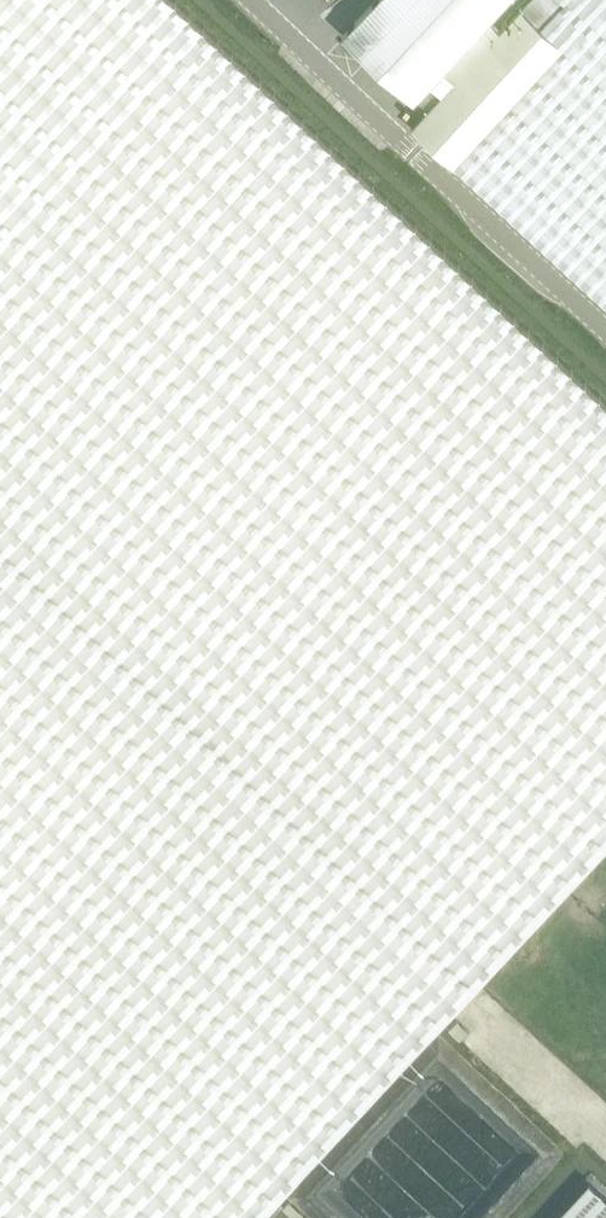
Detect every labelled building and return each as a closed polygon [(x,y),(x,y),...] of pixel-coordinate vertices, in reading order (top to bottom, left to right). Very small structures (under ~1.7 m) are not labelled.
[(605,844),(605,400),(179,0),(0,0),(0,1217),(258,1217),(605,844)] [(341,34),(413,100),(429,82),(441,94),(432,104),(411,126),(432,146),(453,166),(454,165),(563,46),(521,7),(500,31),(490,22),(509,0),(373,0),(341,34)] [(521,7),(563,46),(454,165),(577,279),(605,306),(605,0),(528,0),(521,7)] [(418,100),(426,108),(437,96),(428,88),(418,100)] [(589,1182),(556,1217),(601,1217),(605,1212),(605,1198),(589,1182)]
